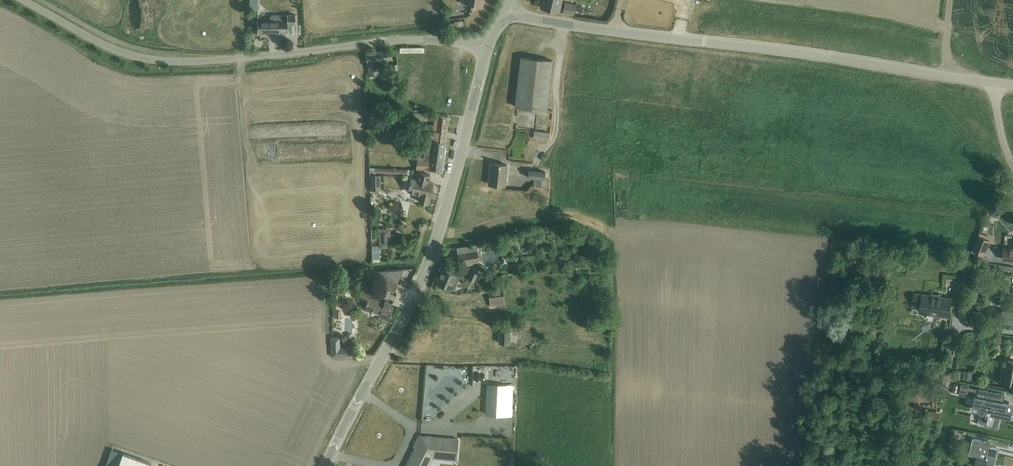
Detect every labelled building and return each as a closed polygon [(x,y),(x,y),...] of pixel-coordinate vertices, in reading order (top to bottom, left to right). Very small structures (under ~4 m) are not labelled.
[(250,9),(259,10),(259,0),(251,0),(250,9)] [(561,0),(542,0),(540,6),(559,10),(561,0)] [(574,14),(576,3),(565,1),(563,12),(574,14)] [(258,31),(288,31),(288,24),(296,24),(296,14),(272,14),(268,19),(258,19),(258,31)] [(376,69),(375,63),(388,61),(387,50),(366,53),(369,76),(379,74),(378,69),(376,69)] [(548,109),(552,60),(520,57),(516,106),(548,109)] [(428,131),(423,162),(420,162),(419,168),(441,170),(448,117),(437,116),(434,133),(428,131)] [(421,121),(412,120),(412,130),(420,131),(421,121)] [(549,140),(550,132),(534,131),(534,138),(549,140)] [(505,185),(508,164),(492,163),(490,184),(505,185)] [(544,178),(544,172),(529,171),(528,177),(534,177),(533,185),(543,186),(544,178)] [(430,199),(435,182),(429,180),(430,176),(418,172),(416,181),(411,180),(407,192),(420,196),(418,201),(427,204),(429,199),(430,199)] [(371,190),(380,190),(380,176),(371,176),(371,190)] [(380,249),(391,248),(390,229),(379,229),(380,246),(380,249)] [(990,240),(979,235),(973,250),(984,254),(990,240)] [(503,239),(504,246),(517,244),(516,237),(503,239)] [(1004,249),(1003,259),(1012,260),(1012,249),(1004,249)] [(467,263),(479,260),(477,251),(458,254),(459,264),(460,264),(457,271),(444,265),(436,283),(454,291),(467,263)] [(961,266),(960,279),(962,279),(970,280),(972,268),(961,266)] [(474,281),(477,274),(471,271),(468,279),(474,281)] [(385,279),(382,287),(394,292),(398,284),(385,279)] [(363,286),(358,298),(366,302),(364,307),(366,308),(365,311),(378,316),(387,320),(392,308),(387,306),(388,303),(383,301),(382,302),(367,296),(370,289),(363,286)] [(341,287),(332,287),(332,307),(333,307),(338,307),(341,307),(341,287)] [(505,306),(504,299),(503,291),(488,292),(490,308),(505,306)] [(949,318),(952,301),(915,296),(914,305),(923,306),(922,315),(949,318)] [(1000,323),(1012,325),(1012,312),(1002,311),(1000,323)] [(519,332),(511,332),(501,331),(500,343),(511,344),(519,344),(519,332)] [(340,337),(331,337),(332,357),(356,355),(356,347),(340,348),(340,337)] [(949,350),(958,350),(958,340),(949,340),(949,350)] [(1008,359),(1005,382),(1012,384),(1012,360),(1008,359)] [(972,373),(963,372),(963,381),(972,381),(972,373)] [(978,392),(976,400),(978,400),(984,402),(982,412),(980,423),(986,424),(986,427),(992,428),(997,429),(999,423),(1000,416),(1003,404),(1003,402),(1005,394),(986,390),(979,389),(973,388),(969,387),(969,386),(970,385),(965,384),(961,383),(961,386),(959,395),(963,396),(967,397),(968,390),(974,391),(978,392)] [(512,416),(513,385),(489,384),(487,414),(512,416)] [(457,439),(426,436),(425,438),(418,435),(412,446),(414,447),(405,465),(428,465),(434,455),(455,457),(457,439)] [(970,455),(977,457),(975,465),(994,465),(998,449),(990,447),(991,442),(974,438),(970,455)] [(151,463),(123,453),(118,465),(150,465),(151,463)]
